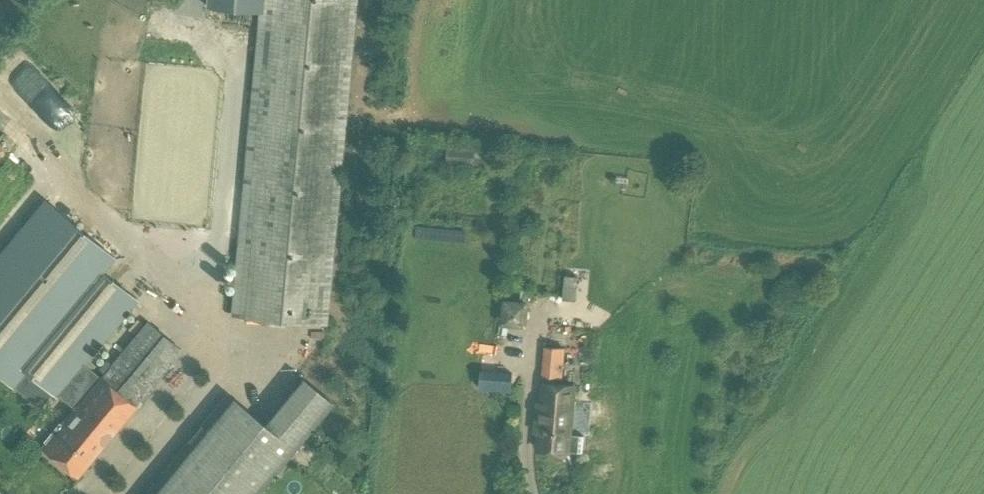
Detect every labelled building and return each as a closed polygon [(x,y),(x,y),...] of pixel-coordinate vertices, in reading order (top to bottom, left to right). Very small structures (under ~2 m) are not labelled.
[(204,6),(256,11),(257,0),(205,0),(204,6)] [(230,314),(325,322),(354,0),(258,0),(230,314)] [(146,60),(106,56),(90,228),(130,231),(146,60)] [(181,128),(186,59),(157,56),(142,256),(150,257),(149,271),(167,273),(178,128),(181,128)] [(73,119),(77,95),(49,91),(45,115),(73,119)] [(44,201),(0,255),(0,378),(9,385),(21,369),(57,398),(58,397),(73,410),(100,378),(85,366),(136,301),(101,272),(113,258),(44,201)] [(659,289),(557,285),(555,330),(658,334),(659,289)] [(503,298),(501,325),(527,327),(529,300),(503,298)] [(41,449),(76,477),(181,350),(146,321),(100,378),(73,410),(61,425),(59,424),(47,438),(49,440),(41,449)] [(544,346),(541,377),(561,379),(564,348),(544,346)] [(582,436),(571,435),(576,385),(560,383),(540,381),(538,401),(535,401),(532,433),(535,433),(534,451),(569,454),(570,451),(580,453),(582,436)] [(143,493),(258,493),(293,451),(225,395),(143,493)]
